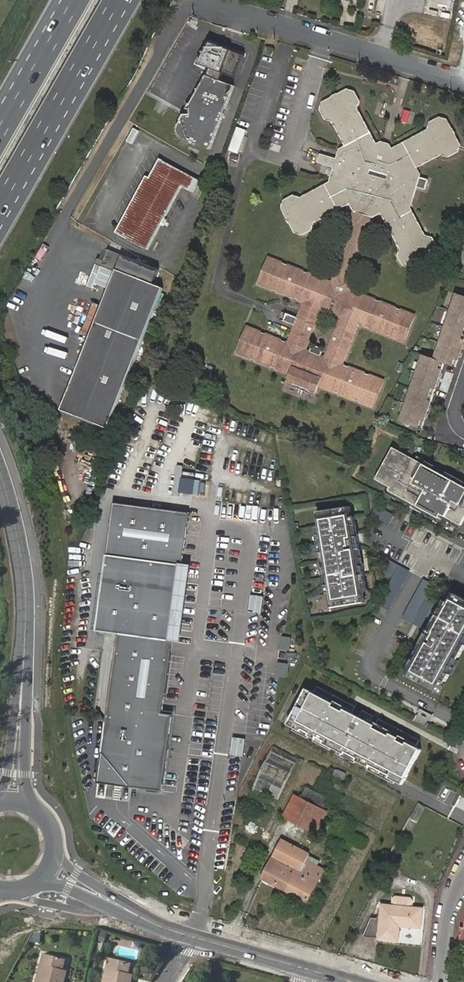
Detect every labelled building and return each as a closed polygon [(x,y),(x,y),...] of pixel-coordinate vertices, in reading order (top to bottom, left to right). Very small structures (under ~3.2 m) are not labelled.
[(237,77),(245,54),(212,40),(200,62),(212,67),(208,75),(220,80),(224,71),(237,77)] [(276,50),(265,46),(261,55),(274,59),(276,50)] [(211,147),(235,85),(220,80),(208,75),(207,75),(183,115),(181,119),(181,122),(179,127),(180,131),(182,135),(211,147)] [(354,226),(342,265),(353,269),(364,231),(371,226),(374,212),(381,207),(402,242),(400,248),(406,258),(414,261),(439,245),(441,236),(435,225),(424,223),(407,195),(426,174),(423,168),(446,155),(453,157),(461,153),(463,144),(448,119),(439,117),(431,122),(430,130),(393,154),(384,151),(377,148),(353,107),(354,100),(345,86),(338,84),(315,99),(313,106),(318,115),(328,117),(341,141),(337,144),(334,154),(318,149),(314,159),(331,164),(327,177),(297,195),(290,192),(280,199),(277,206),(293,230),(302,233),(312,228),(315,221),(350,199),(354,206),(351,219),(354,226)] [(145,247),(179,187),(193,194),(199,181),(158,156),(117,231),(145,247)] [(404,343),(415,313),(355,291),(350,277),(353,269),(342,265),(340,275),(329,281),(264,259),(254,289),(299,306),(295,319),(282,315),(279,324),(292,329),(286,345),(242,330),(232,360),(286,379),(284,386),(295,390),(292,395),(302,398),(305,393),(312,396),(315,389),(374,409),(384,381),(345,366),(358,328),(404,343)] [(117,260),(112,274),(60,415),(107,432),(159,291),(149,287),(154,273),(117,260)] [(463,344),(463,296),(458,294),(435,359),(423,355),(400,422),(421,429),(444,364),(456,368),(463,344)] [(374,482),(387,489),(383,496),(394,502),(395,498),(410,507),(409,510),(419,516),(421,512),(428,516),(426,519),(436,524),(439,517),(448,522),(447,526),(457,531),(463,519),(463,490),(460,488),(462,484),(447,476),(445,480),(430,472),(432,468),(415,459),(413,463),(391,451),(374,482)] [(134,786),(166,791),(175,714),(166,713),(183,560),(189,511),(114,503),(98,631),(119,635),(104,752),(134,786)] [(396,515),(377,505),(371,517),(390,526),(396,515)] [(347,521),(345,511),(313,517),(315,526),(311,527),(312,535),(316,535),(318,546),(314,547),(316,559),(320,558),(323,576),(319,577),(322,593),(326,592),(329,611),(360,605),(358,592),(362,591),(361,586),(363,586),(360,570),(358,571),(355,553),(358,552),(355,540),(353,540),(351,529),(354,528),(352,520),(347,521)] [(411,572),(389,559),(383,570),(395,577),(379,606),(390,611),(411,572)] [(422,583),(401,622),(426,635),(403,679),(438,698),(463,649),(463,603),(448,595),(442,607),(428,599),(433,589),(422,583)] [(250,611),(263,613),(265,595),(253,594),(250,611)] [(281,649),(291,651),(293,637),(283,635),(281,649)] [(279,661),(278,675),(288,676),(289,662),(279,661)] [(425,748),(309,687),(288,726),(405,786),(425,748)] [(232,756),(245,757),(247,737),(234,736),(232,756)] [(270,754),(253,794),(259,796),(261,792),(278,799),(293,764),(270,754)] [(346,779),(348,772),(331,768),(329,775),(346,779)] [(295,796),(284,817),(316,834),(327,812),(295,796)] [(282,842),(262,880),(307,904),(324,871),(307,862),(310,856),(282,842)] [(372,919),(365,937),(400,940),(401,925),(421,926),(422,908),(383,905),(382,920),(372,919)] [(61,972),(64,962),(43,957),(37,981),(62,981),(64,977),(60,977),(61,972)] [(126,976),(129,966),(108,960),(103,981),(130,981),(125,980),(126,976)]
